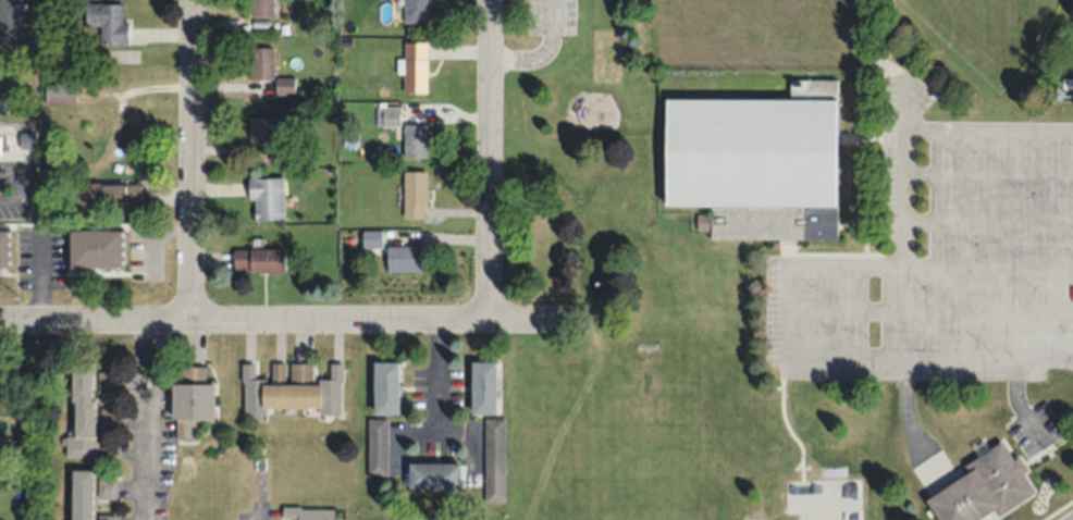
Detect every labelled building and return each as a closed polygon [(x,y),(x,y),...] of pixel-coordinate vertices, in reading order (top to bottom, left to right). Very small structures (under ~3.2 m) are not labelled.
[(249,16),(272,16),(272,0),(250,0),(249,16)] [(426,0),(403,0),(403,22),(426,22),(426,0)] [(84,26),(100,26),(99,44),(127,44),(128,21),(122,21),(122,3),(85,3),(84,26)] [(404,92),(426,92),(426,42),(404,42),(404,92)] [(249,79),(273,79),(273,47),(249,47),(249,79)] [(292,93),(292,78),(276,78),(276,93),(292,93)] [(836,81),(790,81),(790,99),(666,98),(665,206),(711,206),(711,215),(698,215),(698,228),(712,228),(712,233),(712,237),(835,237),(835,203),(836,81)] [(76,107),(76,84),(43,84),(43,107),(76,107)] [(399,126),(399,107),(375,107),(375,126),(399,126)] [(248,147),(273,147),(273,116),(248,116),(248,147)] [(427,124),(403,124),(403,157),(426,157),(427,124)] [(426,171),(403,171),(403,218),(426,218),(426,171)] [(250,178),(250,220),(283,220),(283,178),(250,178)] [(75,183),(75,206),(140,206),(140,183),(75,183)] [(120,229),(67,229),(67,268),(120,268),(120,229)] [(380,230),(363,230),(363,253),(380,253),(380,230)] [(421,245),(386,245),(386,271),(421,271),(421,245)] [(283,249),(232,249),(232,272),(283,272),(283,249)] [(341,412),(341,363),(329,362),(329,379),(311,379),(312,362),(287,362),(287,363),(271,363),(270,379),(254,379),(254,364),(242,364),(242,416),(265,416),(265,411),(341,412)] [(398,362),(373,362),(373,414),(398,414),(398,362)] [(471,414),(496,414),(496,362),(471,362),(471,414)] [(70,436),(66,436),(66,457),(94,457),(94,364),(71,364),(70,436)] [(204,366),(181,366),(181,384),(172,384),(172,439),(194,439),(194,421),(213,421),(213,383),(204,383),(204,366)] [(114,373),(97,373),(97,392),(114,392),(114,373)] [(367,475),(387,475),(387,419),(367,419),(367,475)] [(484,419),(484,503),(504,503),(504,419),(484,419)] [(1035,491),(1016,456),(1013,458),(1003,440),(952,468),(942,449),(911,466),(929,498),(926,500),(937,519),(984,519),(1035,491)] [(460,463),(408,463),(408,489),(460,489),(460,463)] [(93,471),(69,471),(69,519),(92,519),(93,471)] [(97,499),(116,499),(116,478),(97,478),(97,499)] [(282,507),(282,519),(333,519),(333,507),(282,507)]
